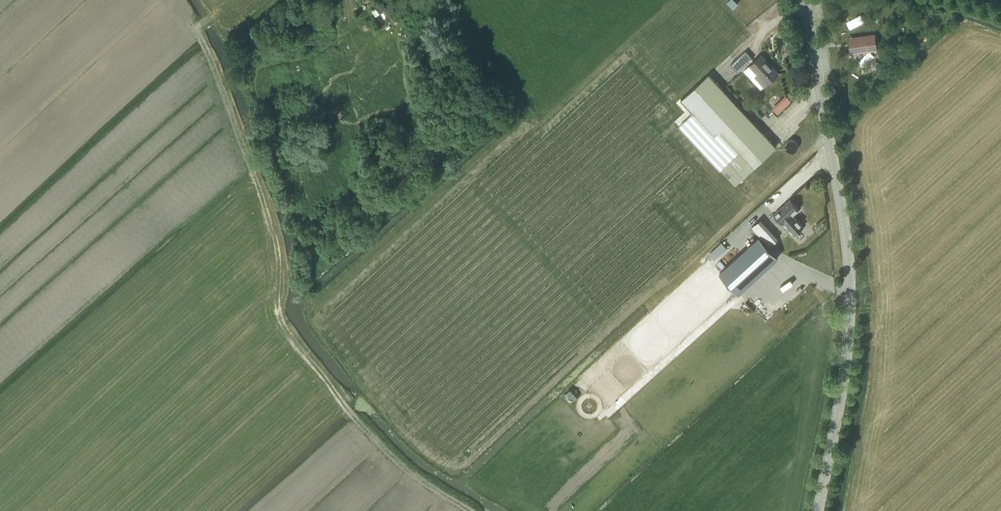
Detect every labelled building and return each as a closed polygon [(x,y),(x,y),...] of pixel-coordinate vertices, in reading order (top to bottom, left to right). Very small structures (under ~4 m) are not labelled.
[(382,11),(391,23),(402,14),(397,7),(389,13),(382,3),(376,8),(380,13),(382,11)] [(853,38),(855,47),(855,52),(876,50),(874,35),(853,38)] [(737,72),(752,58),(745,51),(730,64),(737,72)] [(764,85),(777,73),(760,55),(750,65),(758,73),(755,76),(764,85)] [(868,82),(874,67),(867,65),(861,79),(868,82)] [(708,74),(681,99),(693,113),(681,125),(735,184),(777,145),(760,128),(764,125),(758,120),(755,123),(708,74)] [(782,101),(786,106),(790,102),(786,97),(782,101)] [(802,226),(792,214),(798,208),(790,199),(770,217),(776,222),(779,219),(782,223),(783,222),(794,233),(802,226)] [(777,240),(759,220),(752,226),(770,246),(777,240)] [(759,236),(719,271),(739,293),(778,257),(759,236)] [(715,259),(727,248),(722,242),(710,253),(715,259)]
